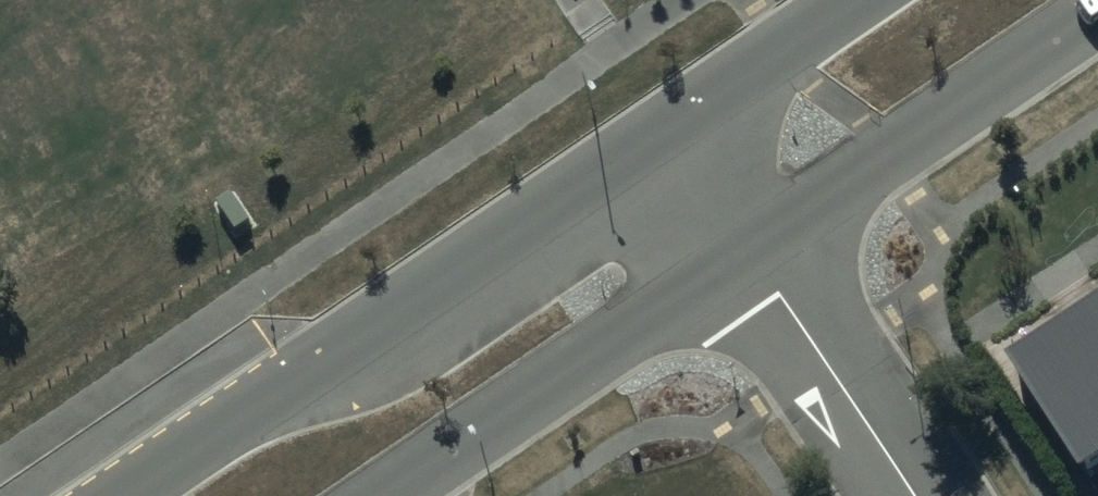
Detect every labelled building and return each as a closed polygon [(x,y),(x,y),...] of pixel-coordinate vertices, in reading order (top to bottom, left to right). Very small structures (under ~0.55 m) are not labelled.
[(1010,361),(1083,472),(1097,462),(1097,303),(1010,361)]
